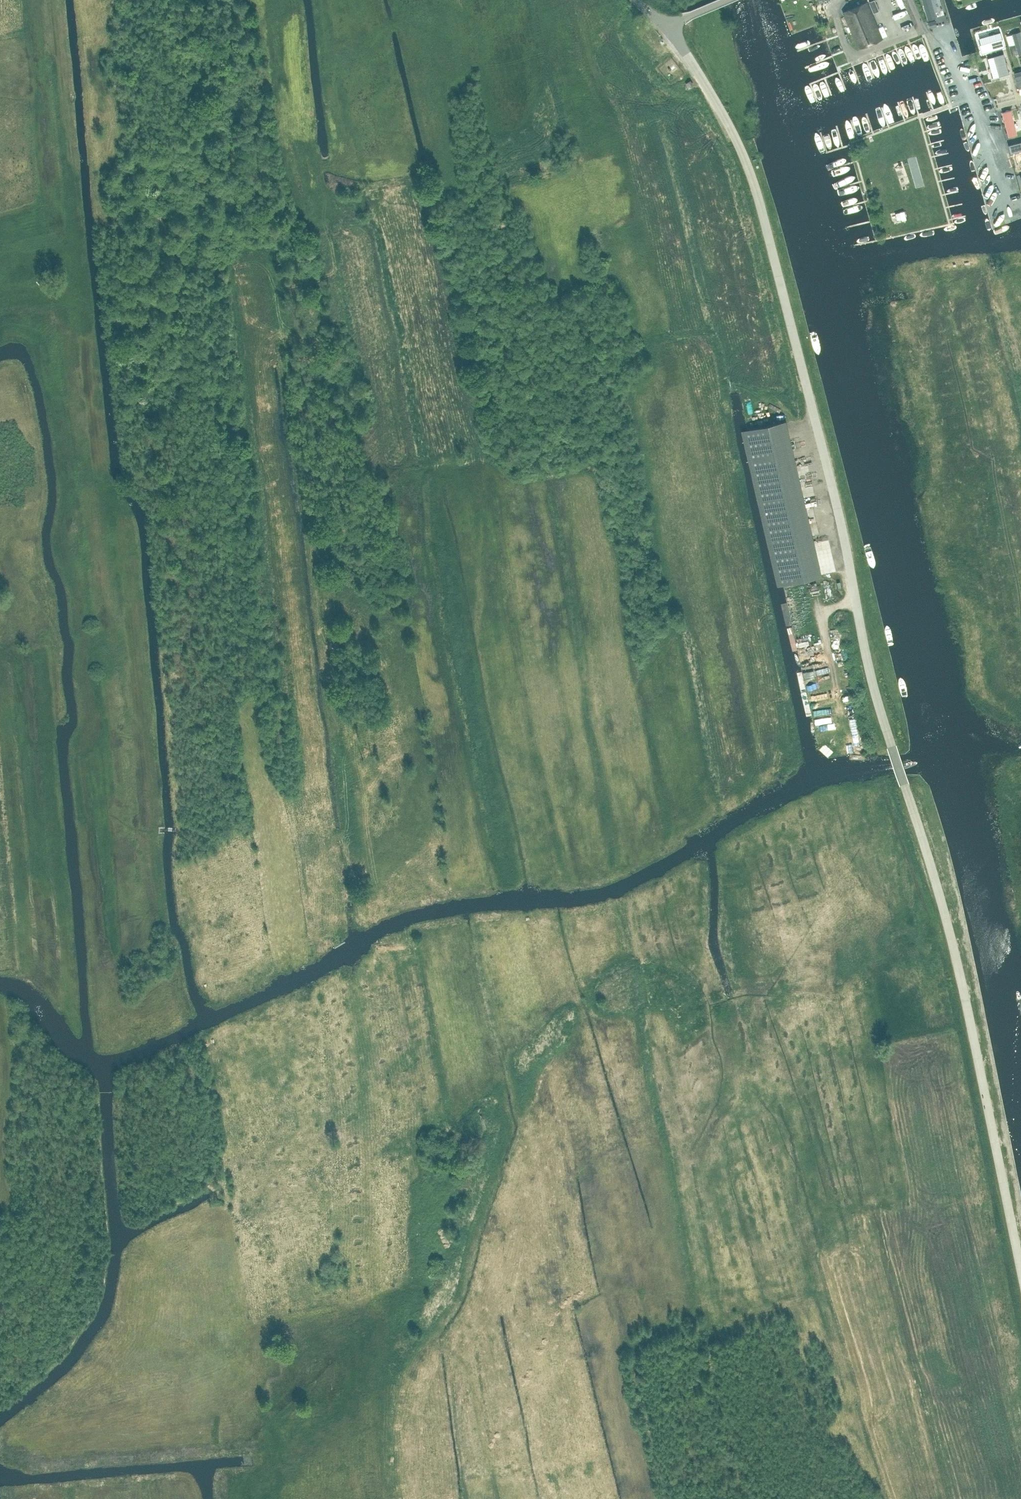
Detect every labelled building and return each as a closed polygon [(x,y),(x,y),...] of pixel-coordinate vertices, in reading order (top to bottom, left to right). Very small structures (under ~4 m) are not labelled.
[(931,27),(948,22),(941,0),(923,0),(931,27)] [(844,11),(860,48),(882,39),(866,2),(844,11)] [(897,12),(902,10),(899,3),(893,5),(897,12)] [(896,15),(903,30),(909,28),(902,13),(896,15)] [(1000,56),(985,58),(986,72),(1001,70),(1000,56)] [(995,90),(990,92),(994,102),(999,100),(995,90)] [(1009,144),(1011,153),(1020,151),(1020,141),(1009,144)] [(749,429),(784,583),(820,575),(784,421),(749,429)] [(802,499),(804,505),(813,503),(811,496),(802,499)] [(805,656),(816,654),(814,648),(804,651),(805,656)] [(203,1041),(220,1034),(218,1030),(202,1036),(203,1041)]
